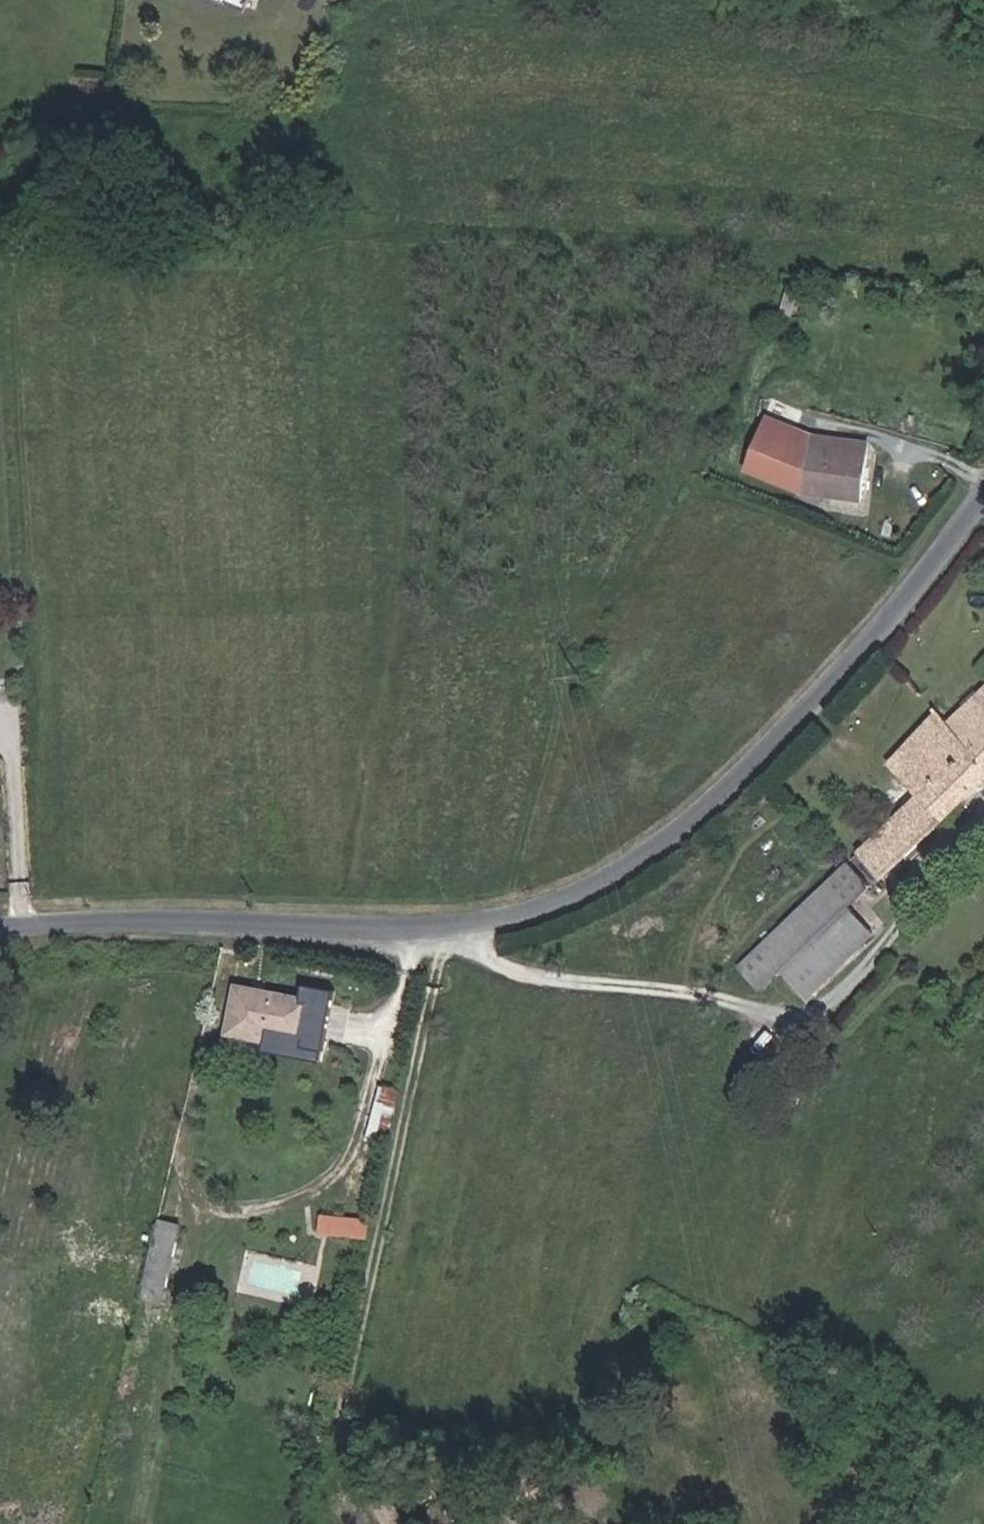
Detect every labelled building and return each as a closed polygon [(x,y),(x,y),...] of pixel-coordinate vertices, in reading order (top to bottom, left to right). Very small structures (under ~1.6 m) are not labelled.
[(790,316),(799,287),(788,283),(779,313),(790,316)] [(810,447),(811,436),(772,419),(768,429),(810,447)] [(861,498),(868,443),(811,436),(810,447),(768,429),(752,469),(804,490),(861,498)] [(983,780),(983,688),(948,723),(937,712),(926,724),(960,758),(953,766),(975,789),(983,780)] [(918,844),(975,789),(953,766),(960,758),(926,724),(888,764),(919,795),(894,819),(918,844)] [(876,884),(918,844),(894,819),(852,858),(876,884)] [(850,906),(870,886),(849,863),(738,967),(760,990),(783,968),(804,949),(850,906)] [(830,975),(875,933),(850,906),(804,949),(830,975)] [(809,995),(830,975),(804,949),(783,968),(809,995)] [(304,1038),(312,1000),(238,986),(229,1033),(265,1040),(267,1031),(304,1038)] [(384,1142),(397,1092),(384,1088),(370,1138),(384,1142)] [(344,1232),(345,1218),(320,1217),(320,1232),(344,1232)] [(163,1302),(181,1228),(159,1222),(142,1298),(155,1301),(163,1302)] [(142,1356),(155,1301),(141,1299),(128,1354),(142,1356)]
